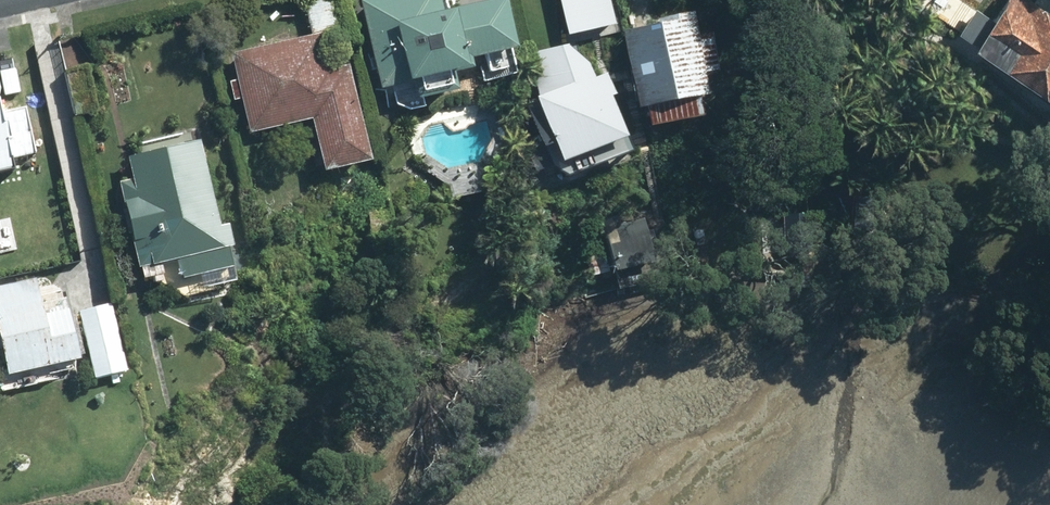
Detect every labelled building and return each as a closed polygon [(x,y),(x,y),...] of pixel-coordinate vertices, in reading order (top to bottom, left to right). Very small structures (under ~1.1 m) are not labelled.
[(238,55),(254,132),(322,117),(334,170),(375,160),(355,67),(332,72),(326,45),(356,38),(348,0),(311,0),(319,37),(238,55)] [(368,3),(387,89),(423,81),(427,100),(467,91),(463,73),(481,68),(479,60),(525,49),(513,0),(505,0),(450,13),(447,0),(380,0),(368,3)] [(563,39),(611,29),(605,0),(555,0),(563,39)] [(956,42),(1025,92),(1028,88),(1048,103),(1049,101),(1049,21),(1021,0),(988,0),(977,16),(966,7),(949,30),(958,38),(956,42)] [(668,25),(633,33),(649,109),(658,107),(661,126),(716,115),(712,98),(721,95),(717,74),(730,72),(722,36),(706,39),(701,15),(667,23),(668,25)] [(90,69),(70,73),(79,116),(99,112),(90,69)] [(538,138),(529,142),(541,173),(546,172),(552,187),(623,160),(616,145),(637,137),(625,106),(608,112),(601,94),(589,98),(586,90),(529,111),(538,138)] [(37,153),(36,149),(50,146),(45,120),(30,123),(27,110),(6,114),(4,100),(0,101),(0,162),(37,153)] [(233,226),(225,228),(204,143),(134,159),(138,180),(125,184),(145,269),(148,269),(150,278),(167,274),(165,264),(181,260),(185,278),(236,266),(232,248),(238,246),(233,226)] [(647,220),(626,227),(605,222),(619,265),(658,252),(647,220)] [(602,247),(580,252),(587,281),(609,276),(602,247)] [(12,374),(84,359),(74,309),(48,314),(41,279),(0,287),(0,349),(7,348),(12,374)] [(129,370),(113,306),(81,314),(97,378),(129,370)]
